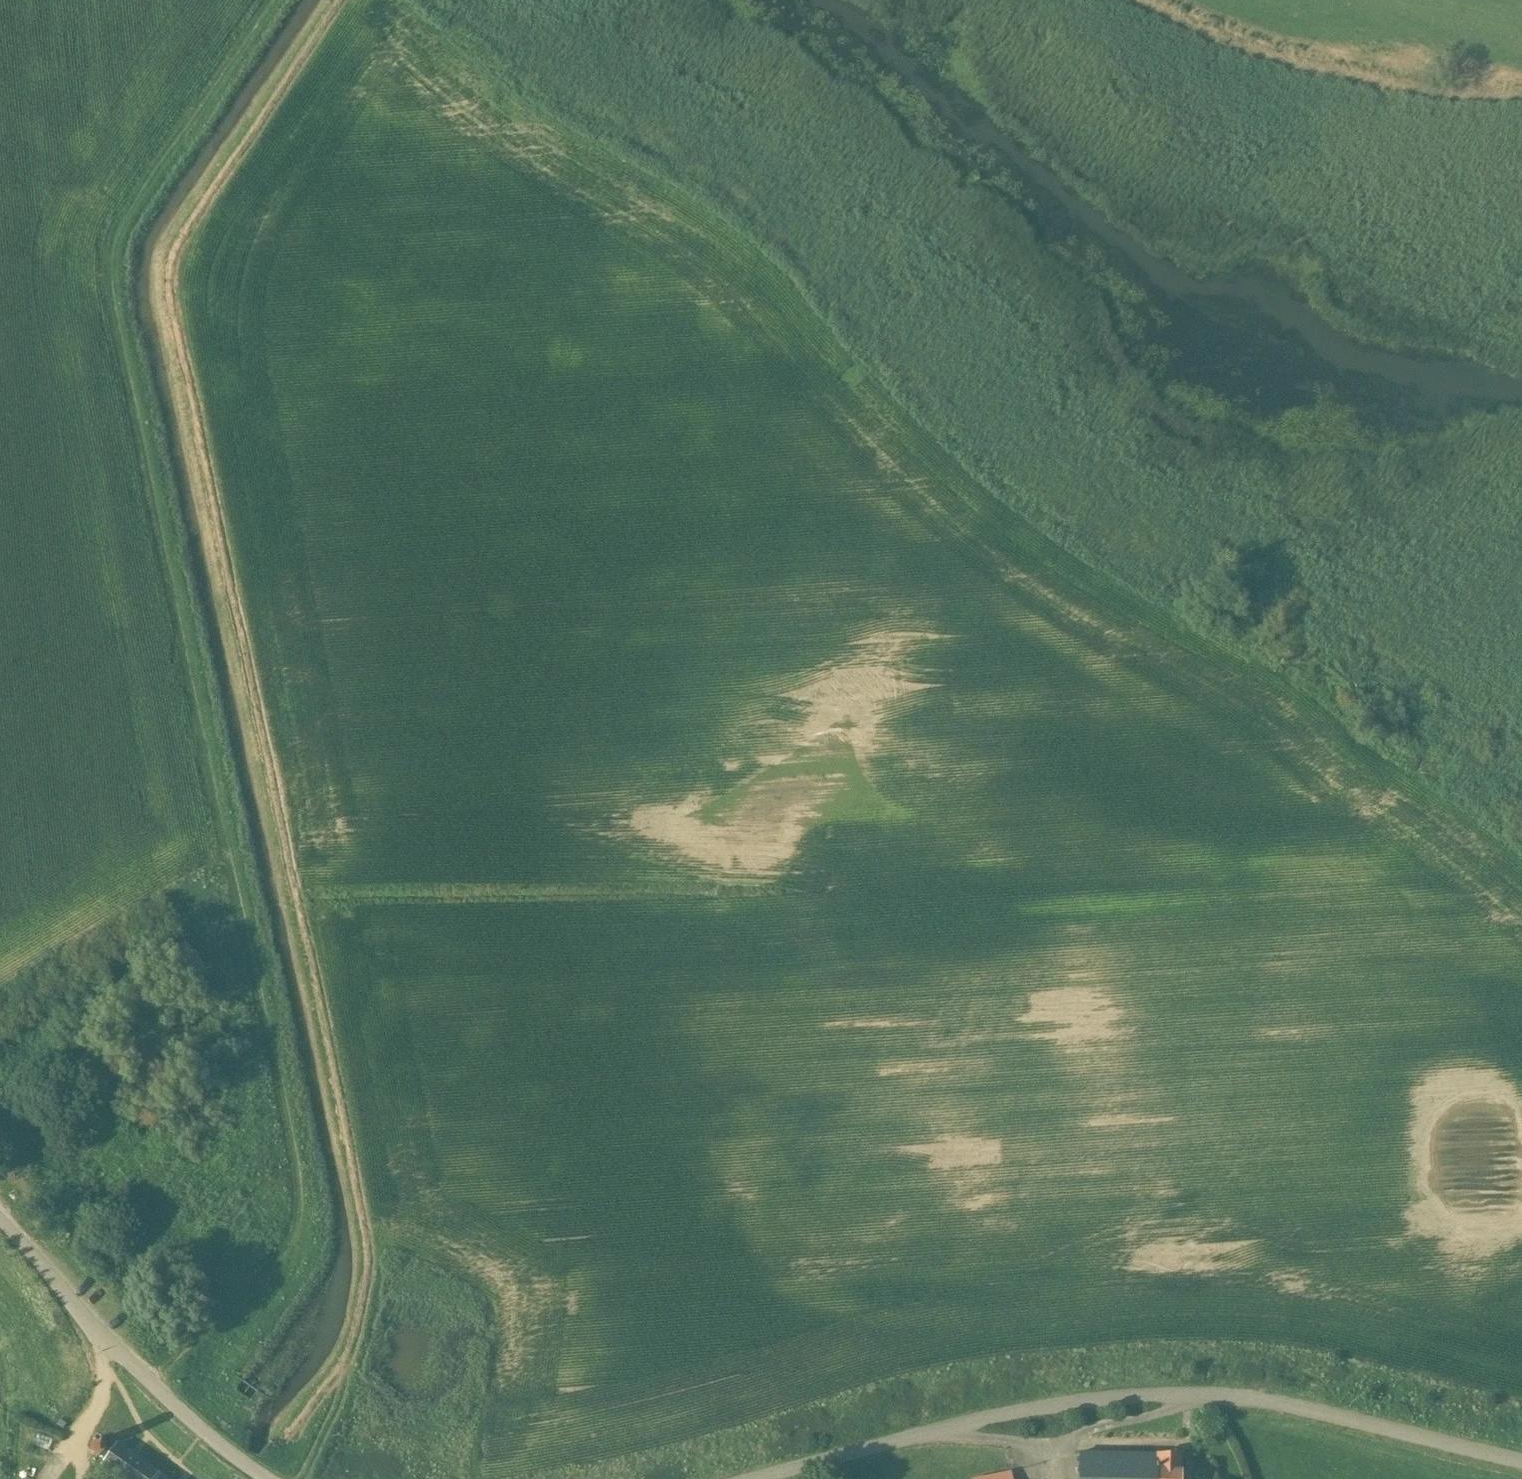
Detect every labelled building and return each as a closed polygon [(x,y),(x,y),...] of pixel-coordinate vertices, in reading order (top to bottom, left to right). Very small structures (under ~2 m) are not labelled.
[(63,1428),(67,1424),(60,1419),(57,1424),(63,1428)] [(159,1473),(134,1455),(119,1444),(106,1461),(103,1465),(120,1477),(119,1478),(154,1478),(159,1473)] [(1079,1452),(1078,1478),(1181,1478),(1181,1455),(1158,1455),(1079,1452)]
